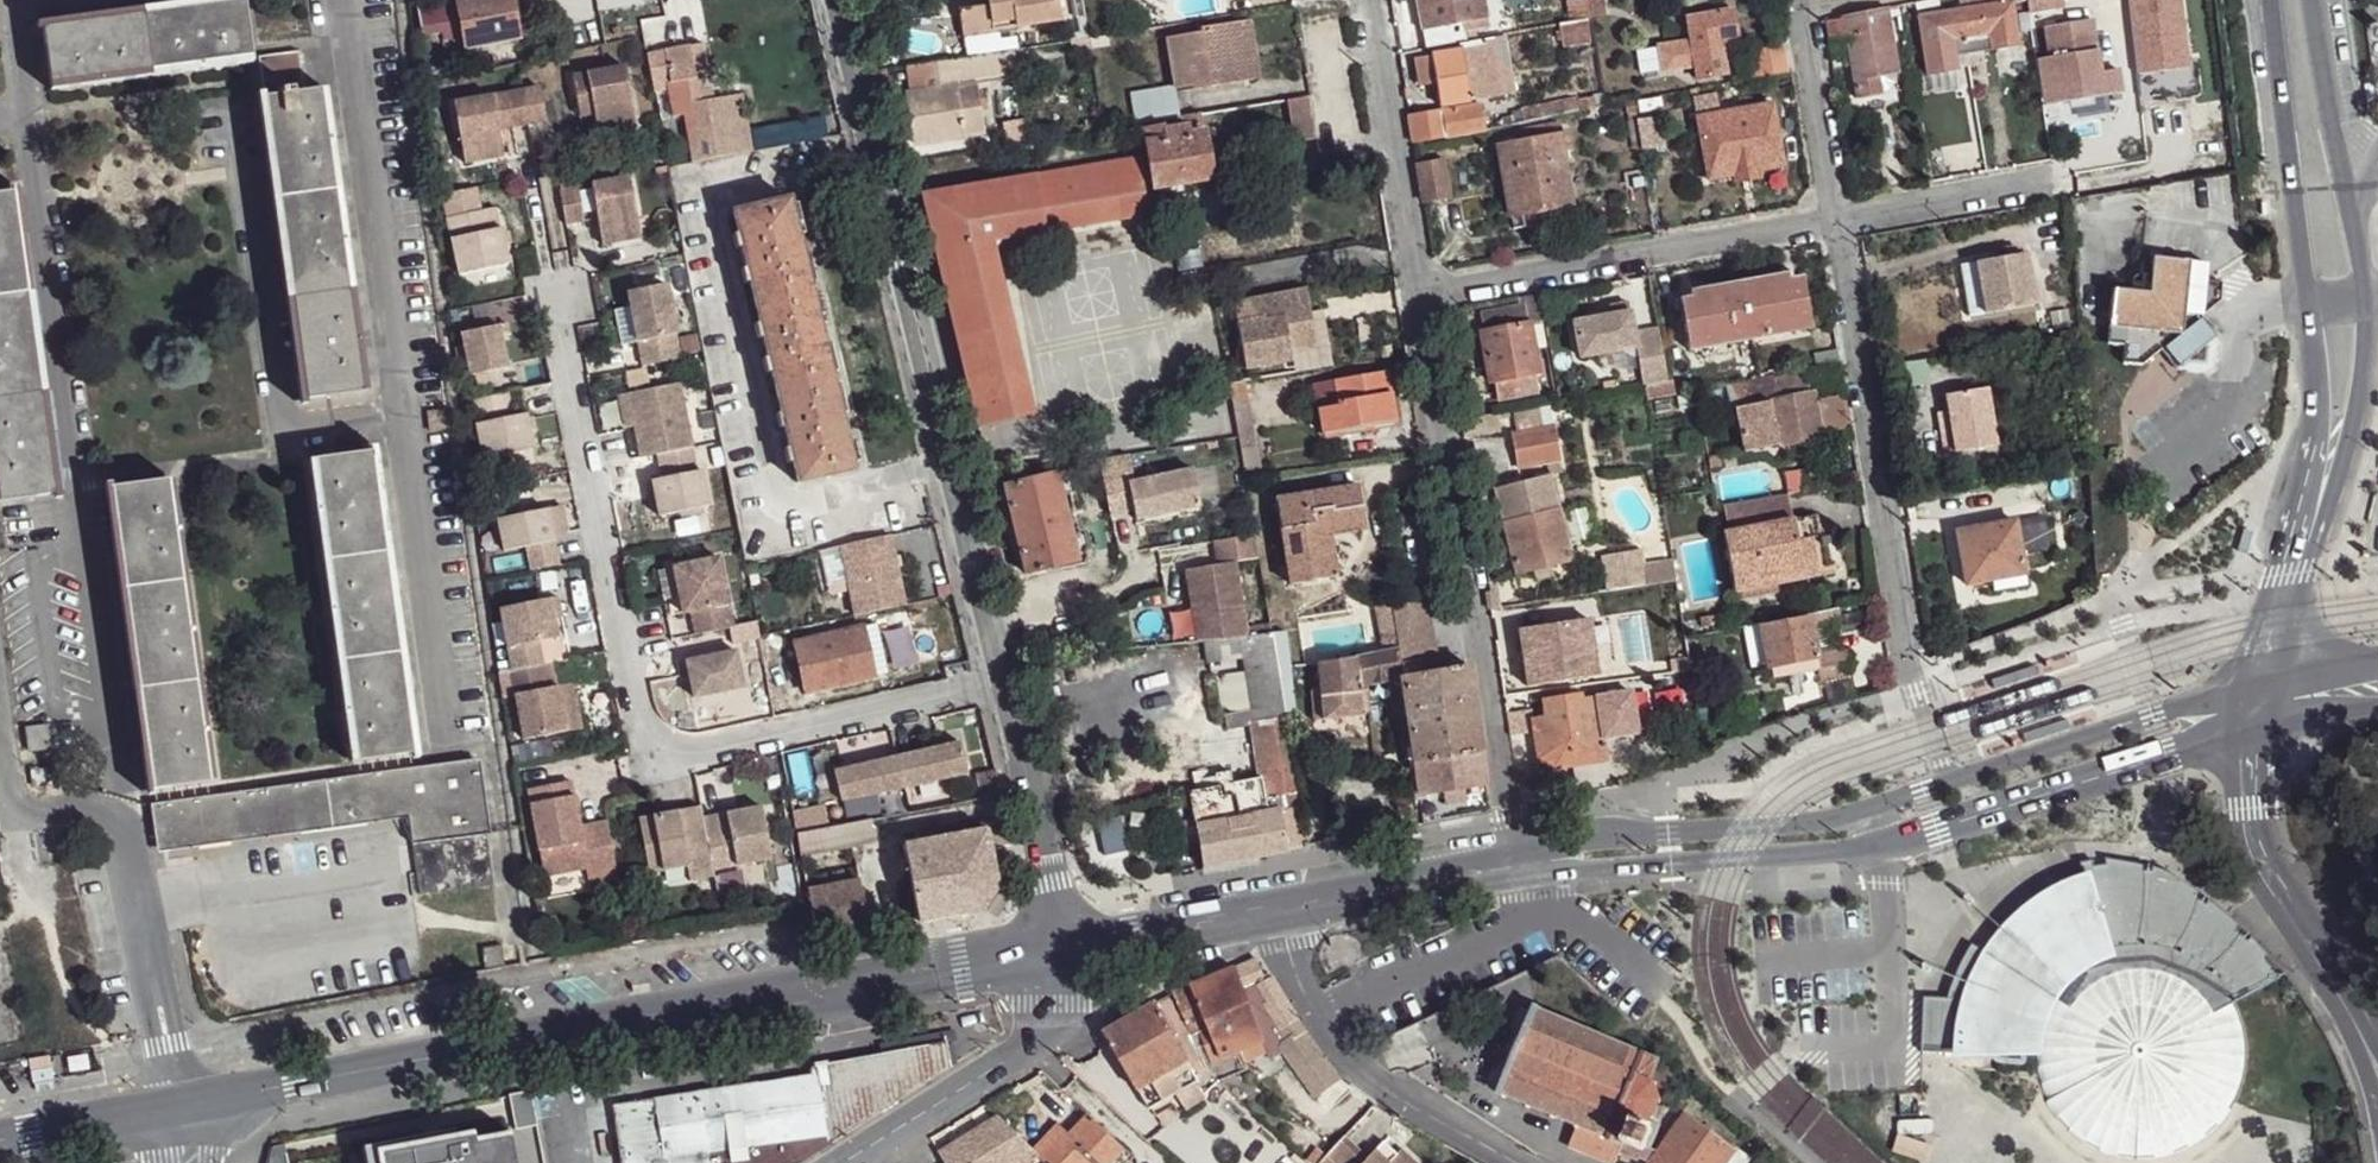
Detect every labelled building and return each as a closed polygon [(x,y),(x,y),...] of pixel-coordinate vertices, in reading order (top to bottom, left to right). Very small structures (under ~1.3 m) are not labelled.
[(460,36),(463,48),(506,40),(502,14),(516,11),(514,0),(462,0),(454,1),(460,36)] [(986,6),(991,32),(1060,19),(1057,0),(986,0),(986,6)] [(1484,0),(1465,0),(1449,2),(1448,0),(1417,0),(1428,51),(1453,47),(1450,27),(1462,25),(1464,34),(1489,28),(1484,0)] [(1589,20),(1603,16),(1601,0),(1587,0),(1589,20)] [(1959,12),(1966,56),(2015,48),(2009,0),(1957,0),(1959,12)] [(2136,75),(2191,67),(2182,0),(2127,0),(2136,75)] [(454,1),(418,6),(422,37),(443,34),(443,40),(460,36),(454,1)] [(42,29),(50,85),(252,57),(244,2),(42,29)] [(986,6),(958,14),(962,37),(991,32),(986,6)] [(1886,9),(1822,20),(1823,25),(1841,20),(1844,37),(1852,82),(1875,79),(1895,76),(1886,9)] [(516,11),(502,14),(506,40),(520,37),(516,11)] [(1959,12),(1917,20),(1920,47),(1926,79),(1955,73),(1953,60),(1966,56),(1959,12)] [(1689,67),(1691,82),(1718,78),(1713,47),(1733,41),(1728,13),(1681,21),(1685,44),(1653,49),(1657,72),(1689,67)] [(1916,14),(1896,18),(1903,49),(1920,47),(1917,20),(1916,14)] [(2106,70),(2097,17),(2049,26),(2062,104),(2123,94),(2119,69),(2106,70)] [(1248,20),(1233,23),(1239,51),(1231,53),(1238,83),(1258,79),(1248,20)] [(1841,20),(1823,25),(1826,40),(1844,37),(1841,20)] [(1200,33),(1164,40),(1172,87),(1173,90),(1191,87),(1193,91),(1238,83),(1231,53),(1239,51),(1233,23),(1199,28),(1200,33)] [(1453,47),(1428,51),(1430,60),(1435,87),(1439,106),(1501,95),(1496,72),(1491,39),(1453,47)] [(703,44),(691,47),(700,92),(712,90),(703,44)] [(648,54),(655,93),(668,90),(673,119),(683,116),(692,162),(750,152),(747,133),(738,135),(731,96),(714,99),(712,90),(700,92),(691,47),(648,54)] [(1777,50),(1752,54),(1758,82),(1782,76),(1777,50)] [(258,58),(306,401),(362,392),(320,91),(305,93),(299,52),(258,58)] [(1009,55),(983,60),(988,85),(1013,79),(1009,55)] [(942,92),(911,96),(916,144),(984,134),(981,124),(972,88),(988,85),(983,60),(937,66),(942,92)] [(1435,87),(1430,60),(1415,64),(1420,90),(1435,87)] [(906,70),(911,96),(942,92),(937,66),(906,70)] [(626,69),(573,79),(585,139),(637,128),(626,69)] [(1496,72),(1501,95),(1513,93),(1509,71),(1496,72)] [(1875,79),(1852,82),(1855,96),(1877,94),(1875,79)] [(1172,87),(1147,91),(1152,122),(1177,118),(1173,90),(1172,87)] [(541,88),(523,91),(530,125),(547,121),(541,88)] [(523,91),(507,94),(515,128),(530,125),(523,91)] [(507,94),(455,104),(467,163),(505,156),(500,129),(515,128),(507,94)] [(740,95),(731,96),(738,135),(747,133),(740,95)] [(1308,96),(1284,99),(1292,142),(1316,139),(1308,96)] [(1710,97),(1692,100),(1705,180),(1729,178),(1731,182),(1756,179),(1756,173),(1777,168),(1766,105),(1715,113),(1710,97)] [(1631,106),(1621,107),(1629,151),(1638,150),(1637,135),(1631,106)] [(1479,108),(1409,120),(1414,148),(1485,133),(1479,108)] [(1165,127),(1142,130),(1152,190),(1211,180),(1201,114),(1184,118),(1185,128),(1166,131),(1165,127)] [(1646,134),(1637,135),(1638,150),(1650,146),(1646,134)] [(1563,136),(1500,147),(1510,216),(1567,206),(1559,154),(1566,153),(1563,136)] [(1136,160),(924,198),(978,427),(1030,414),(990,242),(1146,213),(1136,160)] [(1443,162),(1418,167),(1425,207),(1450,201),(1443,162)] [(630,177),(560,191),(567,226),(600,219),(606,247),(643,240),(630,177)] [(438,197),(445,222),(480,214),(474,189),(438,197)] [(54,495),(12,193),(0,195),(0,503),(54,495)] [(854,470),(788,199),(732,213),(798,484),(854,470)] [(1567,206),(1510,216),(1514,232),(1570,222),(1567,206)] [(488,212),(445,222),(458,278),(510,268),(507,253),(501,230),(492,232),(488,212)] [(2025,253),(1976,261),(1985,313),(2034,304),(2025,253)] [(2206,264),(2143,258),(2141,275),(2134,277),(2131,283),(2130,292),(2112,290),(2107,344),(2124,346),(2123,364),(2141,366),(2160,350),(2176,370),(2186,362),(2204,364),(2205,362),(2206,346),(2216,337),(2201,318),(2220,303),(2222,284),(2204,282),(2206,264)] [(1785,278),(1690,293),(1694,323),(1682,326),(1687,352),(1806,329),(1801,303),(1791,304),(1785,278)] [(665,287),(628,294),(631,309),(637,344),(674,337),(677,336),(665,287)] [(1305,298),(1236,311),(1238,322),(1284,316),(1307,310),(1305,298)] [(631,309),(613,311),(620,347),(637,344),(631,309)] [(1481,335),(1495,408),(1541,396),(1527,328),(1526,328),(1523,310),(1480,317),(1484,335),(1481,335)] [(1627,315),(1571,324),(1576,358),(1632,349),(1639,389),(1643,389),(1663,382),(1662,372),(1656,333),(1631,336),(1627,315)] [(1284,316),(1238,322),(1244,368),(1291,361),(1284,316)] [(500,328),(461,337),(470,381),(509,372),(500,328)] [(674,337),(637,344),(643,367),(679,360),(674,337)] [(1382,373),(1332,381),(1333,403),(1338,429),(1390,421),(1382,373)] [(1800,376),(1770,381),(1772,400),(1804,395),(1800,376)] [(1332,381),(1312,383),(1316,406),(1333,403),(1332,381)] [(1770,381),(1749,384),(1750,406),(1751,410),(1767,407),(1767,402),(1772,400),(1770,381)] [(1242,382),(1228,383),(1235,436),(1239,450),(1252,447),(1242,382)] [(680,385),(627,396),(634,428),(641,459),(694,448),(680,385)] [(1956,433),(1942,435),(1948,458),(1998,448),(1987,390),(1949,398),(1956,433)] [(510,393),(477,400),(489,455),(536,445),(528,411),(515,414),(510,393)] [(1772,400),(1767,402),(1767,407),(1775,443),(1816,436),(1808,394),(1804,395),(1772,400)] [(627,396),(621,397),(627,429),(634,428),(627,396)] [(1333,403),(1316,406),(1320,431),(1338,429),(1333,403)] [(1750,406),(1735,409),(1742,450),(1775,443),(1767,407),(1751,410),(1750,406)] [(1555,429),(1514,437),(1518,468),(1560,461),(1555,429)] [(314,460),(356,762),(412,755),(370,453),(314,460)] [(1118,456),(1093,461),(1093,463),(1098,479),(1108,515),(1131,509),(1133,520),(1198,504),(1189,469),(1126,484),(1118,456)] [(1093,463),(1077,466),(1080,483),(1098,479),(1093,463)] [(702,470),(653,479),(660,515),(710,506),(702,470)] [(1055,476),(1005,488),(1025,572),(1076,560),(1055,476)] [(1547,479),(1495,492),(1516,575),(1567,561),(1547,479)] [(112,488),(153,790),(209,782),(167,480),(112,488)] [(1359,486),(1277,498),(1290,584),(1337,578),(1331,535),(1364,529),(1359,486)] [(1788,492),(1724,503),(1730,533),(1724,533),(1736,592),(1821,577),(1815,542),(1798,542),(1794,521),(1788,492)] [(548,510),(497,521),(504,554),(556,543),(548,510)] [(1817,518),(1794,521),(1798,542),(1815,542),(1821,577),(1828,575),(1817,518)] [(2014,522),(1956,535),(1965,586),(2023,573),(2014,522)] [(889,534),(841,544),(849,579),(856,612),(903,602),(889,534)] [(841,544),(821,549),(829,583),(849,579),(841,544)] [(1639,551),(1604,557),(1610,591),(1645,585),(1639,551)] [(719,556),(675,567),(684,612),(690,611),(696,636),(733,629),(728,602),(719,556)] [(1231,560),(1181,568),(1193,643),(1203,642),(1231,638),(1242,636),(1231,560)] [(559,599),(551,601),(555,622),(565,620),(559,599)] [(551,601),(501,612),(514,672),(539,667),(545,666),(541,643),(559,640),(555,622),(551,601)] [(1405,604),(1392,605),(1393,611),(1397,657),(1400,673),(1427,669),(1426,655),(1438,652),(1429,601),(1405,604)] [(1393,611),(1379,612),(1383,652),(1388,651),(1389,658),(1397,657),(1393,611)] [(1822,612),(1806,615),(1807,622),(1823,621),(1822,612)] [(1806,615),(1759,624),(1760,631),(1771,678),(1814,670),(1807,622),(1806,615)] [(1590,620),(1515,629),(1521,685),(1596,677),(1590,620)] [(792,643),(797,667),(803,693),(884,675),(873,624),(792,643)] [(1759,624),(1748,626),(1750,632),(1760,631),(1759,624)] [(1277,631),(1268,632),(1274,669),(1282,713),(1291,711),(1277,631)] [(1242,636),(1231,638),(1203,642),(1207,661),(1240,658),(1250,708),(1227,714),(1228,727),(1253,724),(1257,748),(1266,748),(1275,799),(1286,851),(1302,847),(1293,788),(1289,779),(1290,757),(1282,713),(1274,669),(1268,632),(1242,636)] [(792,643),(763,650),(769,673),(797,667),(792,643)] [(738,652),(687,662),(695,698),(746,687),(738,652)] [(1389,658),(1317,665),(1320,692),(1311,693),(1313,722),(1361,718),(1361,715),(1368,715),(1366,689),(1391,685),(1390,682),(1399,680),(1400,673),(1397,657),(1389,658)] [(1427,669),(1400,673),(1399,680),(1411,763),(1479,752),(1466,665),(1427,669)] [(514,672),(509,673),(524,742),(565,734),(557,688),(544,690),(539,667),(514,672)] [(571,685),(557,688),(565,734),(580,731),(571,685)] [(1588,766),(1603,763),(1594,698),(1580,699),(1576,695),(1543,700),(1543,719),(1532,720),(1533,724),(1519,726),(1520,739),(1533,738),(1537,761),(1551,770),(1567,768),(1569,796),(1577,795),(1590,793),(1588,766)] [(25,728),(28,753),(53,750),(49,725),(25,728)] [(959,742),(835,773),(842,802),(904,790),(968,774),(959,742)] [(813,745),(789,749),(790,756),(815,752),(813,745)] [(1479,752),(1411,763),(1413,794),(1416,814),(1417,826),(1486,812),(1479,752)] [(157,804),(163,849),(409,814),(413,844),(474,844),(475,760),(157,804)] [(1262,781),(1190,794),(1200,867),(1286,851),(1275,799),(1266,800),(1262,781)] [(574,782),(565,783),(571,812),(580,810),(574,782)] [(565,783),(529,790),(546,876),(589,868),(591,883),(618,879),(607,822),(583,827),(580,810),(571,812),(565,783)] [(664,814),(641,818),(651,872),(688,865),(711,860),(703,818),(701,805),(678,810),(679,817),(665,819),(664,814)] [(765,807),(703,818),(711,860),(713,870),(774,859),(765,807)] [(796,834),(800,854),(852,845),(875,840),(871,820),(829,828),(796,834)] [(903,848),(918,923),(982,912),(994,886),(984,833),(903,848)] [(413,844),(420,896),(494,886),(486,835),(474,844),(413,844)] [(1922,999),(1921,1053),(1961,1055),(2009,1055),(2009,1052),(2037,1052),(2041,1077),(2046,1090),(2052,1103),(2061,1115),(2066,1120),(2071,1125),(2082,1134),(2095,1142),(2108,1147),(2122,1151),(2144,1153),(2158,1151),(2172,1148),(2192,1139),(2204,1131),(2220,1116),(2228,1104),(2235,1092),(2242,1071),(2244,1050),(2242,1028),(2238,1014),(2232,1000),(2280,972),(2278,969),(2282,966),(2248,931),(2204,894),(2197,889),(2175,875),(2155,865),(2140,862),(2100,856),(2101,863),(2088,865),(2088,858),(2075,862),(2084,886),(2108,951),(2097,955),(2090,959),(2083,963),(2075,969),(2033,915),(2031,912),(2012,929),(1997,949),(1991,957),(1968,945),(1954,974),(1945,999),(1922,999)] [(711,860),(688,865),(691,882),(714,876),(713,870),(711,860)] [(807,891),(810,909),(816,940),(869,931),(859,881),(807,891)] [(2046,903),(2033,915),(2075,969),(2083,963),(2090,959),(2097,955),(2108,951),(2084,886),(2061,894),(2046,903)] [(482,949),(486,967),(504,964),(501,946),(482,949)] [(1157,1004),(1106,1035),(1148,1108),(1202,1077),(1199,1072),(1207,1067),(1209,1071),(1218,1079),(1246,1067),(1244,1061),(1267,1051),(1271,1059),(1283,1053),(1316,1098),(1339,1080),(1305,1028),(1274,977),(1265,981),(1255,958),(1233,967),(1189,986),(1176,994),(1157,1004)] [(1534,1010),(1500,1093),(1582,1128),(1574,1150),(1607,1162),(1617,1162),(1621,1158),(1633,1162),(1639,1162),(1641,1158),(1652,1126),(1675,1071),(1656,1063),(1657,1058),(1534,1010)] [(613,1106),(621,1162),(795,1162),(827,1144),(951,1067),(948,1044),(827,1064),(830,1075),(816,1076),(613,1106)] [(528,1092),(507,1096),(513,1131),(536,1126),(528,1092)] [(1033,1153),(1039,1157),(1045,1162),(1105,1162),(1117,1151),(1120,1147),(1109,1138),(1119,1129),(1095,1108),(1071,1134),(1060,1126),(1033,1153)] [(1690,1116),(1676,1135),(1656,1162),(1727,1162),(1736,1151),(1690,1116)] [(940,1155),(945,1162),(1029,1162),(1039,1157),(1033,1153),(997,1118),(940,1155)] [(1652,1126),(1641,1158),(1649,1162),(1656,1162),(1676,1135),(1652,1126)] [(358,1151),(360,1162),(509,1162),(503,1133),(421,1148),(419,1140),(358,1151)] [(1343,1135),(1312,1162),(1363,1162),(1367,1160),(1343,1135)] [(1367,1160),(1369,1162),(1411,1162),(1401,1153),(1397,1156),(1385,1142),(1367,1160)] [(1105,1162),(1124,1162),(1127,1160),(1117,1151),(1105,1162)] [(1736,1151),(1727,1162),(1751,1162),(1736,1151)]
